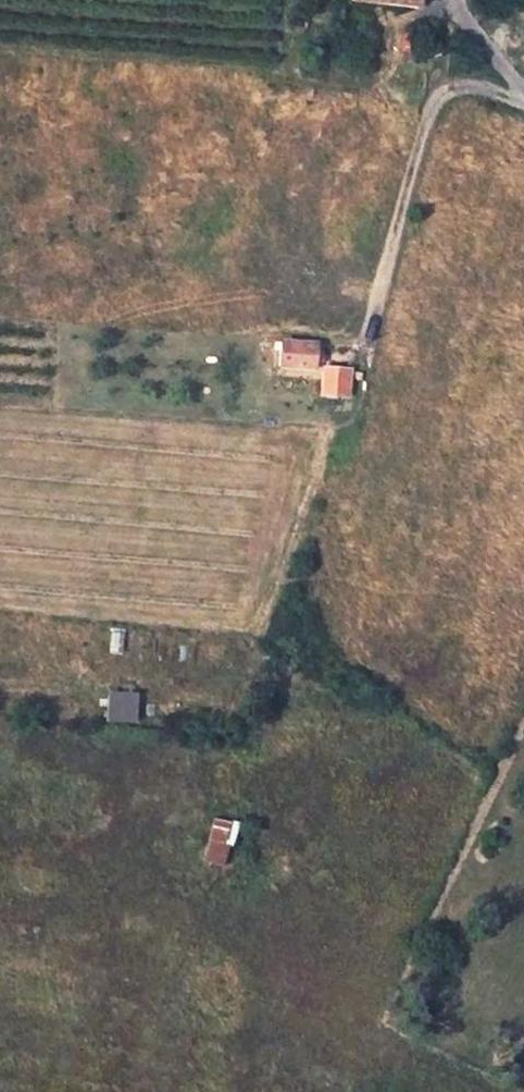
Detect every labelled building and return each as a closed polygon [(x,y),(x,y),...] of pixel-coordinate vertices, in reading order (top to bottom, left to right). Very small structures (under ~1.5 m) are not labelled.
[(417,9),(418,0),(351,0),(350,2),(417,9)] [(315,342),(283,340),(282,349),(286,350),(285,366),(313,367),(315,342)] [(349,369),(323,368),(322,394),(347,395),(349,369)] [(223,867),(234,823),(211,817),(200,862),(223,867)]
